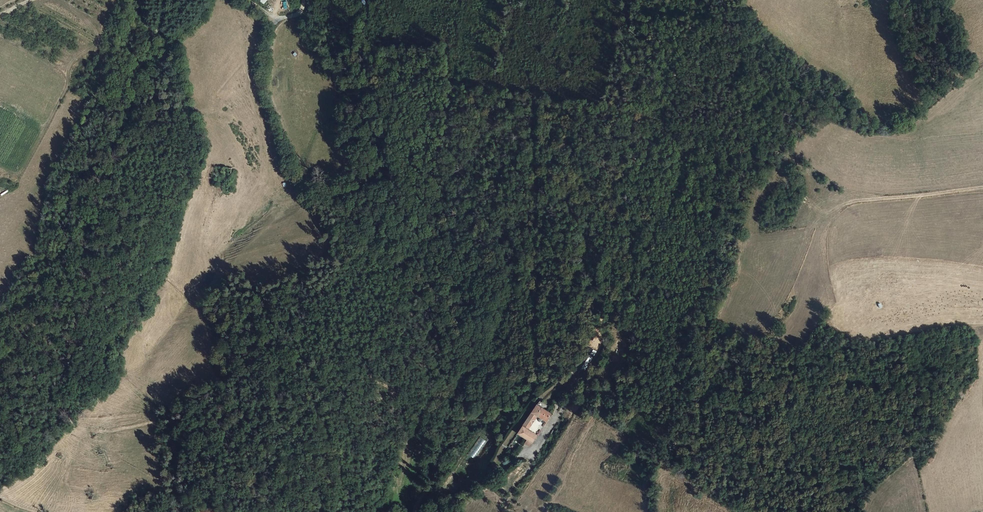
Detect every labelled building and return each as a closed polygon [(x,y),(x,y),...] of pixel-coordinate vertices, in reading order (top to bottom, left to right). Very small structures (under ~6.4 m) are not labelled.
[(537,404),(532,411),(537,414),(547,420),(552,412),(537,404)] [(532,411),(524,424),(528,427),(537,414),(532,411)] [(519,432),(532,441),(538,433),(528,427),(524,424),(519,432)] [(469,454),(474,458),(486,441),(481,437),(469,454)]
